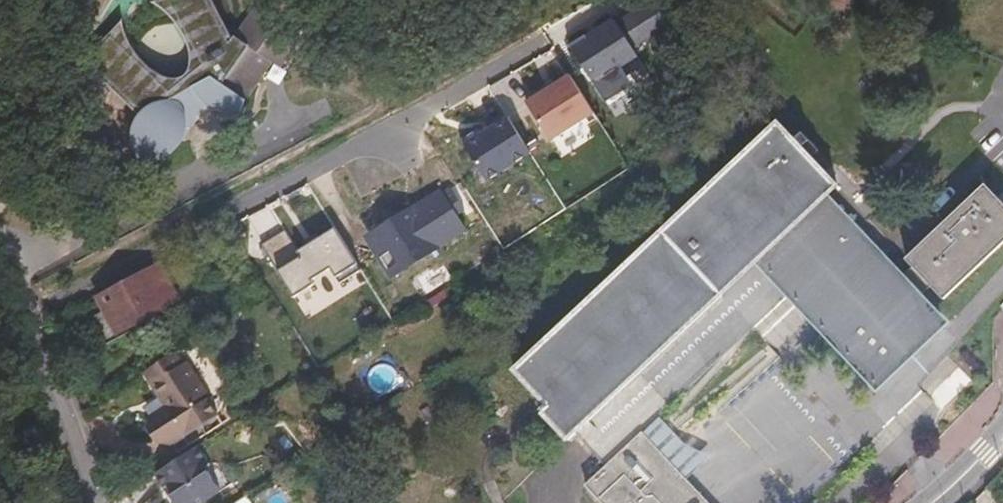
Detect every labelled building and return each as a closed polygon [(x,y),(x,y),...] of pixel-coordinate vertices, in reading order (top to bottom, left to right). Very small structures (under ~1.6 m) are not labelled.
[(91,43),(74,63),(135,114),(128,125),(126,136),(127,146),(133,158),(151,157),(165,149),(172,138),(174,120),(185,120),(195,104),(198,108),(233,114),(235,98),(260,59),(268,65),(288,35),(241,4),(217,40),(194,0),(163,0),(170,13),(163,17),(167,72),(158,92),(114,51),(109,57),(91,43)] [(163,0),(152,0),(163,17),(170,13),(163,0)] [(98,35),(91,43),(109,57),(114,51),(98,35)] [(784,134),(517,389),(575,453),(845,197),(784,134)] [(991,192),(914,269),(922,276),(915,283),(841,211),(768,280),(889,397),(956,326),(930,297),(936,290),(954,307),(1002,258),(1002,204),(991,192)] [(356,250),(383,287),(465,237),(450,216),(458,210),(448,196),(439,200),(436,197),(356,250)] [(151,285),(144,272),(84,303),(91,317),(95,315),(105,335),(111,336),(125,329),(127,324),(157,308),(147,288),(151,285)] [(168,357),(136,377),(167,426),(203,404),(180,367),(176,370),(168,357)] [(649,442),(596,494),(605,502),(710,502),(649,442)] [(144,482),(153,497),(157,495),(162,502),(205,502),(218,494),(205,474),(192,471),(183,457),(144,482)]
